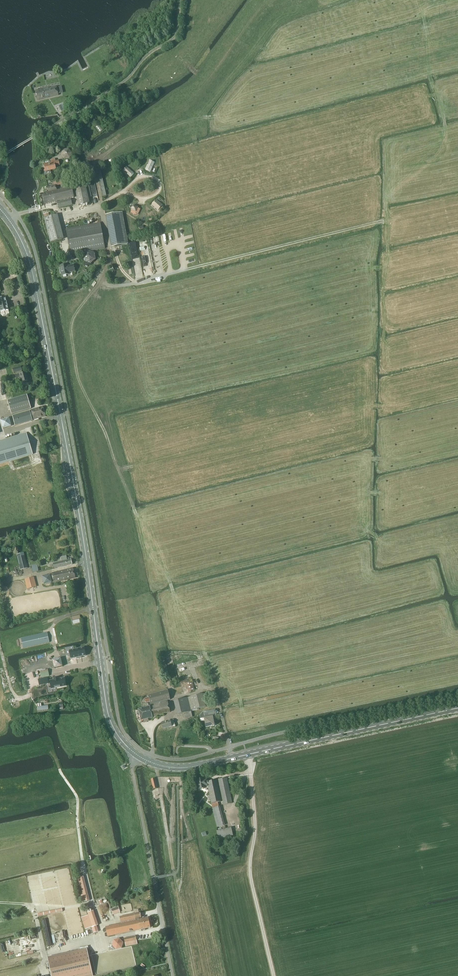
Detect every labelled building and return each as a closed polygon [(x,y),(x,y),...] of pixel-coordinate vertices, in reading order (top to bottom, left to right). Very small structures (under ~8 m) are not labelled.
[(37,100),(59,95),(57,87),(49,88),(42,89),(35,90),(37,100)] [(64,159),(70,158),(72,153),(69,148),(63,150),(61,154),(64,159)] [(55,166),(59,165),(58,161),(55,162),(55,159),(51,160),(52,162),(42,164),(44,172),(45,176),(52,174),(51,170),(56,169),(55,166)] [(150,172),(155,163),(150,161),(146,170),(146,171),(149,172),(150,172)] [(108,190),(107,188),(105,189),(100,166),(96,167),(102,196),(106,195),(105,191),(108,190)] [(134,174),(126,167),(123,171),(131,178),(131,177),(132,177),(134,175),(134,174)] [(46,187),(47,192),(57,190),(56,186),(67,183),(66,178),(53,181),(54,186),(46,187)] [(79,206),(90,203),(85,183),(74,186),(79,206)] [(45,204),(74,197),(72,188),(42,194),(45,204)] [(72,205),(71,199),(57,202),(59,208),(72,205)] [(156,200),(152,205),(158,210),(162,206),(163,205),(156,200)] [(137,204),(134,212),(141,214),(144,206),(137,204)] [(115,247),(124,245),(128,244),(122,212),(118,213),(110,215),(115,247)] [(57,214),(44,217),(50,242),(63,238),(57,214)] [(66,229),(71,255),(87,252),(90,251),(105,248),(101,223),(66,229)] [(95,253),(90,251),(87,252),(83,255),(84,262),(91,264),(96,260),(95,253)] [(68,272),(75,271),(74,265),(67,267),(67,265),(60,266),(62,276),(68,274),(68,272)] [(0,299),(0,311),(0,313),(1,312),(2,316),(9,314),(5,298),(0,299)] [(16,379),(20,378),(22,383),(29,381),(26,372),(22,374),(22,371),(21,366),(13,369),(14,373),(19,372),(20,374),(15,376),(16,379)] [(27,395),(8,401),(12,414),(31,409),(27,395)] [(39,419),(46,417),(44,409),(43,407),(40,408),(32,410),(34,418),(35,419),(35,420),(39,419)] [(15,426),(33,420),(30,411),(12,416),(15,426)] [(3,428),(11,426),(9,418),(1,420),(3,428)] [(33,454),(26,433),(0,441),(0,464),(33,454)] [(20,570),(27,568),(24,553),(17,555),(20,570)] [(54,569),(72,564),(71,559),(67,560),(66,556),(61,557),(62,561),(53,563),(54,569)] [(54,583),(75,578),(73,568),(52,573),(54,583)] [(44,585),(52,582),(50,574),(42,576),(44,585)] [(37,586),(36,585),(35,577),(25,580),(28,589),(37,586)] [(23,648),(50,642),(47,632),(21,638),(23,648)] [(84,648),(70,651),(71,659),(77,657),(77,659),(81,658),(81,657),(86,656),(84,648)] [(61,659),(53,660),(55,668),(63,667),(61,659)] [(41,677),(49,675),(48,668),(40,669),(41,677)] [(54,680),(50,681),(51,689),(66,686),(65,678),(59,679),(58,677),(54,678),(54,680)] [(168,704),(167,700),(170,700),(168,690),(152,694),(155,707),(168,704)] [(152,694),(148,695),(149,697),(146,698),(144,700),(145,702),(147,703),(148,703),(149,707),(150,707),(150,708),(155,707),(152,694)] [(191,710),(206,707),(203,694),(174,701),(177,715),(184,713),(186,719),(193,717),(191,710)] [(149,718),(152,718),(152,717),(170,713),(168,704),(155,707),(150,708),(150,707),(149,707),(147,707),(149,718)] [(147,707),(139,709),(141,720),(149,718),(147,707)] [(206,728),(215,726),(212,715),(216,714),(215,709),(214,709),(215,709),(203,712),(200,715),(201,719),(204,718),(206,728)] [(224,805),(232,803),(227,778),(219,780),(224,805)] [(208,786),(212,803),(213,808),(219,806),(218,802),(221,802),(217,780),(208,782),(207,779),(204,780),(203,779),(197,780),(199,789),(205,788),(205,787),(208,786)] [(218,839),(233,836),(232,828),(217,831),(218,839)] [(84,876),(78,878),(82,895),(80,896),(82,902),(83,902),(90,900),(84,876)] [(121,924),(106,927),(108,936),(142,929),(142,930),(146,930),(145,928),(150,927),(149,918),(139,920),(139,918),(141,917),(140,912),(139,912),(138,909),(135,910),(135,913),(134,913),(134,914),(120,917),(121,924)] [(93,911),(88,913),(88,915),(82,917),(85,929),(92,927),(96,926),(98,925),(93,911)] [(134,941),(137,940),(136,936),(124,938),(126,946),(135,945),(134,941)] [(114,939),(112,945),(116,950),(122,948),(124,943),(120,938),(114,939)] [(52,975),(93,975),(87,948),(47,957),(52,975)]
